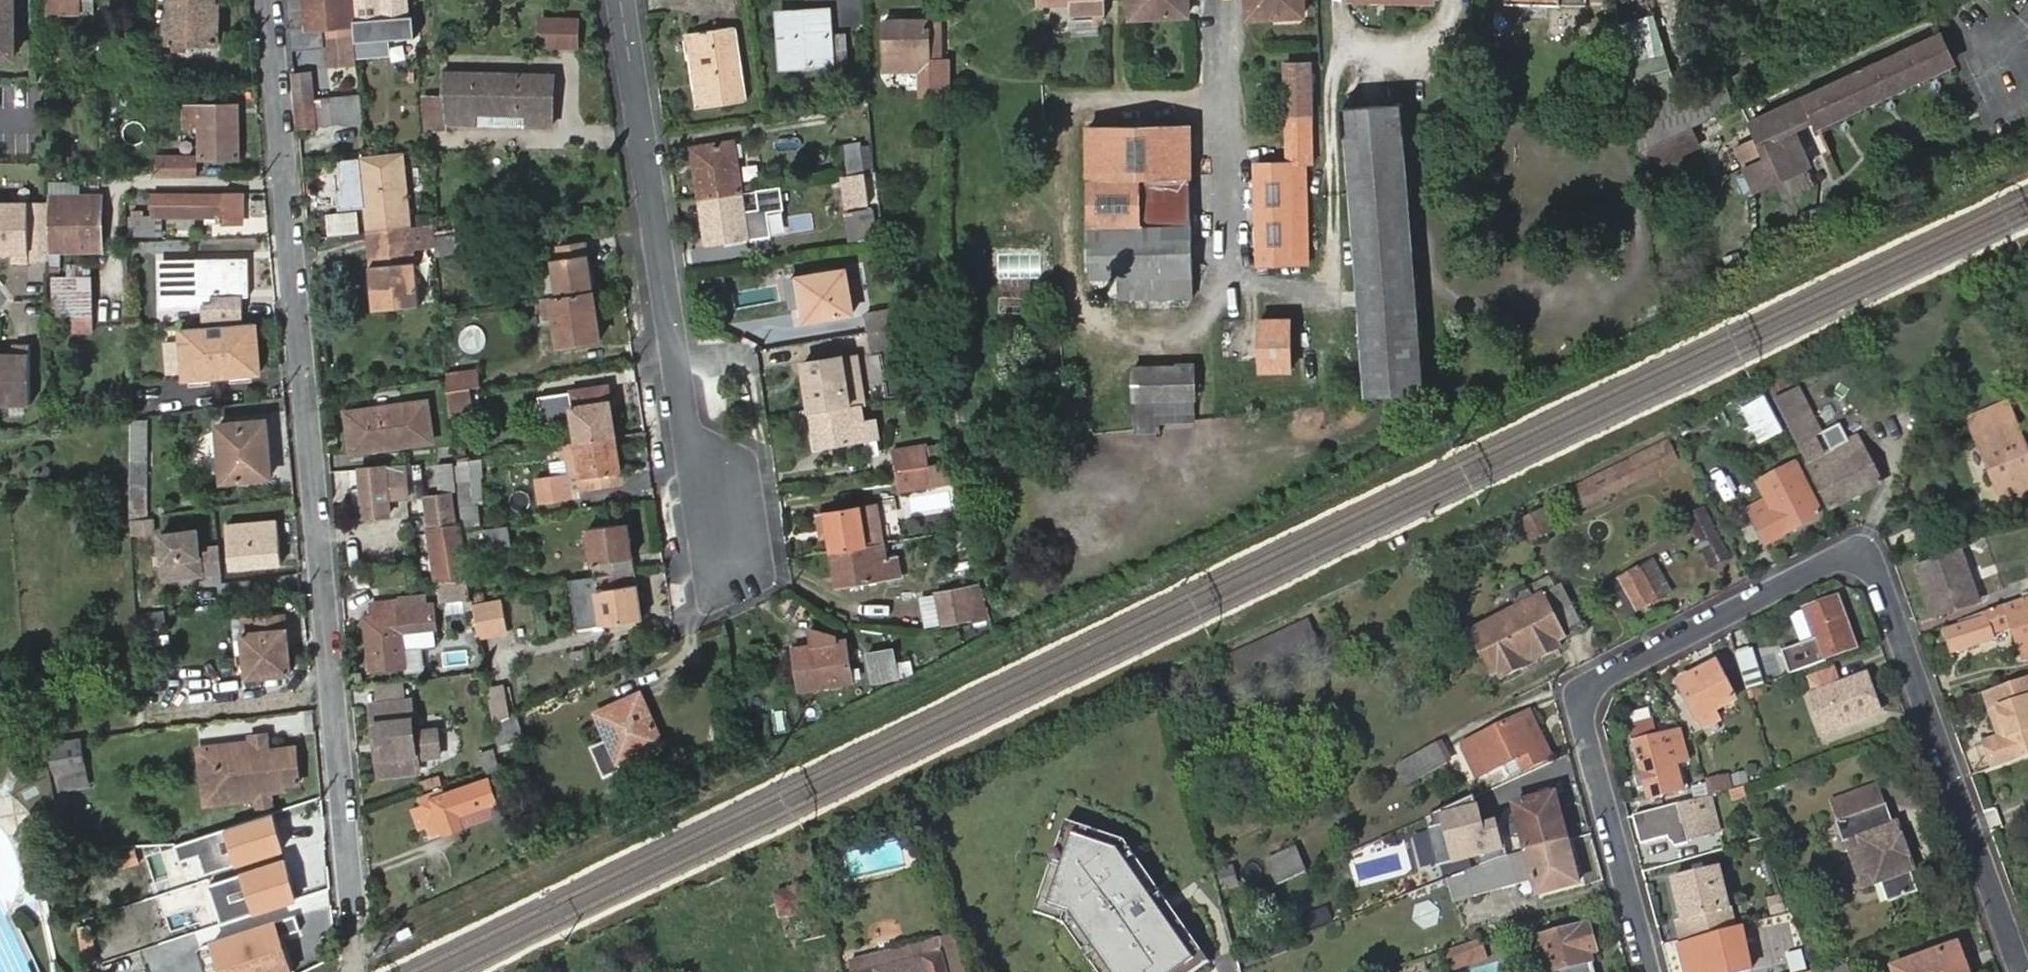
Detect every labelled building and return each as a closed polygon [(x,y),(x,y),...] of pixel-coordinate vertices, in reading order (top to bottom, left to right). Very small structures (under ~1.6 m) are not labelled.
[(14,56),(12,0),(0,0),(0,56),(14,56)] [(168,24),(173,24),(173,45),(197,46),(198,40),(212,40),(214,0),(173,0),(172,13),(168,13),(168,24)] [(351,0),(286,0),(289,27),(305,27),(306,37),(324,36),(353,33),(353,26),(353,18),(351,0)] [(353,18),(353,26),(406,22),(407,30),(413,29),(412,8),(406,8),(406,0),(351,0),(353,18)] [(1129,16),(1185,14),(1185,0),(1128,0),(1129,16)] [(1250,12),(1276,11),(1276,0),(1250,0),(1250,12)] [(1298,0),(1276,0),(1276,11),(1298,11),(1298,0)] [(778,13),(783,65),(850,61),(847,30),(832,31),(829,10),(778,13)] [(577,44),(578,18),(543,17),(542,43),(577,44)] [(927,17),(884,17),(884,68),(919,68),(920,88),(949,88),(949,57),(939,57),(939,17),(927,17)] [(353,26),(354,34),(407,30),(406,22),(353,26)] [(683,33),(696,107),(743,101),(731,25),(683,33)] [(353,33),(324,36),(326,63),(356,61),(353,33)] [(1775,178),(1808,163),(1792,126),(1813,117),(1816,123),(1952,61),(1940,34),(1749,120),(1775,178)] [(407,37),(390,37),(390,54),(408,54),(407,37)] [(1289,160),(1257,161),(1259,261),(1309,260),(1308,160),(1314,160),(1314,61),(1288,60),(1289,160)] [(554,74),(540,74),(442,70),(445,95),(423,94),(427,121),(448,122),(553,124),(554,74)] [(293,74),(295,101),(312,99),(309,73),(293,74)] [(1631,113),(1636,146),(1717,111),(1703,80),(1631,113)] [(358,95),(312,99),(314,124),(360,120),(358,95)] [(295,101),(298,125),(314,124),(312,99),(295,101)] [(227,112),(226,102),(185,103),(187,122),(200,122),(201,156),(238,155),(236,111),(227,112)] [(236,102),(226,102),(227,112),(236,111),(236,102)] [(1417,388),(1406,112),(1405,105),(1351,108),(1361,391),(1417,388)] [(1089,126),(1092,276),(1120,277),(1121,299),(1194,298),(1192,224),(1144,225),(1144,176),(1191,175),(1191,124),(1089,126)] [(1695,128),(1646,143),(1652,163),(1701,148),(1695,128)] [(843,140),(848,174),(862,172),(867,171),(861,138),(843,140)] [(694,171),(698,198),(739,191),(732,141),(694,146),(697,171),(694,171)] [(409,227),(402,154),(359,158),(359,159),(363,201),(369,201),(370,215),(364,216),(366,231),(409,227)] [(196,157),(154,158),(156,176),(197,176),(196,157)] [(359,159),(342,160),(346,202),(363,201),(359,159)] [(848,174),(841,175),(845,207),(866,204),(862,172),(848,174)] [(242,222),(241,190),(221,191),(221,195),(155,195),(156,199),(160,199),(161,204),(151,205),(151,214),(130,215),(131,234),(161,232),(161,215),(219,215),(220,223),(242,222)] [(739,191),(698,198),(705,242),(746,237),(739,191)] [(13,255),(13,265),(29,265),(29,253),(28,200),(0,202),(0,256),(13,255)] [(28,200),(29,253),(102,252),(101,200),(28,200)] [(847,240),(875,238),(873,208),(845,209),(847,240)] [(327,233),(358,233),(358,212),(327,212),(327,233)] [(468,248),(465,229),(432,234),(434,252),(468,248)] [(552,296),(595,290),(588,241),(557,244),(558,257),(546,258),(552,296)] [(370,255),(376,311),(421,305),(414,250),(370,255)] [(246,252),(154,253),(155,302),(204,302),(204,323),(242,320),(242,290),(247,290),(246,287),(246,252)] [(790,279),(793,304),(802,304),(804,321),(851,315),(846,272),(790,279)] [(92,275),(51,276),(53,316),(94,315),(92,275)] [(601,335),(595,290),(552,296),(542,298),(545,319),(555,318),(559,342),(601,335)] [(906,308),(864,314),(866,333),(910,326),(906,308)] [(1261,317),(1262,369),(1293,368),(1292,317),(1261,317)] [(204,323),(181,324),(184,374),(214,372),(213,360),(225,360),(226,371),(258,369),(255,319),(242,320),(204,323)] [(166,369),(180,368),(177,343),(164,344),(166,369)] [(0,353),(0,401),(32,401),(32,344),(16,344),(16,353),(0,353)] [(805,372),(811,411),(862,404),(867,403),(859,353),(815,360),(816,370),(805,372)] [(225,360),(213,360),(214,372),(226,371),(225,360)] [(803,361),(805,372),(816,370),(815,360),(803,361)] [(1134,368),(1134,399),(1195,398),(1194,368),(1134,368)] [(448,378),(449,391),(471,387),(479,386),(477,370),(447,373),(448,378)] [(1783,384),(1789,396),(1801,389),(1795,377),(1783,384)] [(609,386),(540,396),(545,423),(576,419),(580,441),(617,436),(609,386)] [(449,391),(451,412),(474,409),(471,387),(449,391)] [(1742,406),(1762,443),(1783,433),(1762,395),(1742,406)] [(346,409),(352,449),(432,441),(427,400),(346,409)] [(1782,412),(1797,442),(1817,432),(1801,402),(1782,412)] [(862,404),(811,411),(814,433),(822,431),(824,444),(876,437),(874,421),(864,422),(862,404)] [(1971,421),(1994,481),(2009,476),(2018,499),(2027,495),(2027,454),(2009,405),(1971,421)] [(130,419),(129,498),(147,498),(148,419),(130,419)] [(220,425),(224,481),(272,477),(266,421),(220,425)] [(822,431),(814,433),(816,445),(824,444),(822,431)] [(624,482),(617,436),(580,441),(582,456),(575,457),(580,489),(624,482)] [(894,448),(898,469),(929,464),(926,444),(894,448)] [(1816,476),(1832,509),(1882,483),(1866,451),(1816,476)] [(438,465),(441,492),(457,491),(453,463),(438,465)] [(929,464),(898,469),(901,490),(933,485),(929,464)] [(404,465),(361,469),(365,517),(390,514),(387,487),(407,484),(404,465)] [(1755,489),(1769,514),(1755,521),(1766,543),(1820,514),(1797,468),(1755,489)] [(1994,481),(2003,505),(2018,499),(2009,476),(1994,481)] [(464,481),(469,524),(481,523),(475,480),(464,481)] [(906,490),(906,513),(951,512),(950,489),(906,490)] [(452,493),(426,496),(430,531),(456,527),(452,493)] [(826,511),(833,550),(866,545),(859,506),(826,511)] [(1687,517),(1713,568),(1731,559),(1705,508),(1687,517)] [(1523,520),(1533,540),(1552,530),(1541,511),(1523,520)] [(131,518),(131,534),(154,534),(154,518),(131,518)] [(632,572),(634,572),(627,521),(584,528),(592,578),(632,572)] [(227,527),(231,569),(279,564),(276,524),(227,527)] [(200,527),(157,531),(162,581),(223,575),(220,543),(201,544),(200,527)] [(430,531),(436,582),(466,579),(460,527),(430,531)] [(474,534),(476,548),(514,543),(512,528),(474,534)] [(866,545),(833,550),(840,584),(902,574),(900,558),(890,559),(887,542),(866,545)] [(1916,568),(1930,613),(1976,598),(1961,553),(1916,568)] [(1653,560),(1638,568),(1656,599),(1670,592),(1653,560)] [(1656,599),(1638,568),(1609,584),(1626,615),(1656,599)] [(573,580),(576,597),(595,594),(599,626),(641,620),(636,587),(634,587),(632,572),(592,578),(573,580)] [(436,582),(449,601),(454,601),(472,599),(469,578),(466,579),(436,582)] [(959,626),(992,616),(982,581),(950,591),(959,626)] [(1518,609),(1471,632),(1479,647),(1485,645),(1503,678),(1560,648),(1557,642),(1583,629),(1561,587),(1535,600),(1531,591),(1513,599),(1518,609)] [(595,594),(581,597),(586,627),(599,626),(595,594)] [(427,597),(397,600),(398,602),(398,608),(424,606),(428,605),(427,597)] [(1790,674),(1826,662),(1825,658),(1857,646),(1839,598),(1806,609),(1817,638),(1782,650),(1790,674)] [(1981,614),(1982,617),(1945,630),(1953,653),(1991,641),(1989,635),(2011,628),(2021,657),(2027,655),(2027,598),(1981,614)] [(454,601),(458,631),(475,629),(472,599),(454,601)] [(434,626),(432,605),(428,605),(424,606),(398,608),(398,602),(373,604),(374,618),(375,630),(368,630),(371,668),(404,665),(402,649),(400,630),(434,626)] [(504,603),(477,607),(482,636),(509,631),(504,603)] [(162,626),(161,610),(149,611),(136,613),(137,629),(162,626)] [(241,616),(247,674),(292,669),(286,611),(241,616)] [(374,618),(366,619),(368,630),(375,630),(374,618)] [(1308,618),(1218,657),(1232,686),(1321,645),(1308,618)] [(400,630),(402,649),(436,646),(434,626),(400,630)] [(794,647),(801,689),(854,680),(847,638),(794,647)] [(866,652),(874,682),(900,676),(892,646),(866,652)] [(1751,648),(1736,653),(1748,689),(1763,684),(1751,648)] [(1677,681),(1702,732),(1721,723),(1717,713),(1735,704),(1716,663),(1677,681)] [(1805,677),(1824,731),(1880,710),(1867,672),(1839,682),(1833,667),(1805,677)] [(1984,690),(2000,736),(1984,741),(1993,768),(2027,756),(2027,676),(1984,690)] [(400,680),(375,684),(377,706),(402,703),(400,680)] [(495,725),(510,717),(506,690),(490,691),(495,725)] [(597,717),(606,735),(591,742),(606,776),(626,767),(623,761),(663,742),(644,700),(629,706),(627,702),(597,717)] [(381,777),(418,772),(417,759),(440,757),(436,731),(414,734),(410,702),(402,703),(377,706),(373,706),(381,777)] [(1517,758),(1534,750),(1536,749),(1521,718),(1463,745),(1478,777),(1517,758)] [(1629,740),(1641,778),(1633,780),(1635,790),(1643,787),(1647,799),(1684,787),(1677,762),(1689,759),(1685,746),(1673,749),(1667,729),(1629,740)] [(265,736),(251,737),(251,743),(216,747),(220,788),(233,787),(235,802),(255,800),(256,808),(271,806),(270,795),(282,794),(281,788),(299,787),(296,751),(266,754),(265,736)] [(1415,755),(1423,772),(1445,761),(1437,744),(1415,755)] [(216,747),(199,748),(204,804),(235,802),(233,787),(220,788),(216,747)] [(1539,761),(1534,750),(1517,758),(1522,770),(1539,761)] [(474,773),(501,764),(499,753),(471,762),(474,773)] [(85,756),(50,763),(57,795),(91,789),(85,756)] [(479,786),(503,777),(501,764),(474,773),(479,786)] [(1707,782),(1711,795),(1737,788),(1732,775),(1707,782)] [(29,809),(56,799),(47,777),(21,787),(29,809)] [(497,827),(511,823),(503,777),(479,786),(446,797),(443,791),(421,798),(423,806),(430,827),(432,836),(494,817),(497,827)] [(1878,783),(1831,800),(1846,841),(1842,842),(1852,871),(1857,870),(1862,886),(1881,880),(1889,901),(1918,890),(1910,869),(1914,867),(1897,822),(1893,824),(1878,783)] [(1562,841),(1566,839),(1555,795),(1515,806),(1526,851),(1562,841)] [(1709,795),(1634,817),(1641,844),(1666,837),(1669,848),(1688,843),(1688,839),(1718,829),(1709,795)] [(1472,796),(1430,817),(1433,828),(1427,830),(1437,867),(1450,863),(1451,866),(1503,851),(1494,820),(1479,823),(1472,796)] [(415,831),(430,827),(423,806),(409,811),(415,831)] [(270,817),(174,846),(178,861),(198,855),(204,876),(281,853),(270,817)] [(1065,817),(1035,910),(1065,921),(1100,971),(1193,971),(1210,961),(1171,904),(1125,837),(1065,817)] [(1564,848),(1562,841),(1526,851),(1494,860),(1497,870),(1513,866),(1518,883),(1533,879),(1537,894),(1577,881),(1569,847),(1564,848)] [(1266,856),(1276,882),(1306,871),(1296,845),(1266,856)] [(1494,860),(1475,867),(1468,870),(1475,895),(1518,883),(1513,866),(1497,870),(1494,860)] [(281,862),(206,887),(220,927),(294,902),(281,862)] [(1232,864),(1217,868),(1223,891),(1238,887),(1232,864)] [(1686,940),(1738,926),(1733,907),(1722,867),(1673,881),(1684,921),(1681,921),(1686,940)] [(835,956),(819,885),(777,894),(788,945),(805,941),(813,971),(839,971),(835,956)] [(1678,923),(1682,941),(1686,940),(1681,921),(1678,923)] [(208,945),(216,971),(290,971),(274,924),(208,945)] [(1546,971),(1555,971),(1566,969),(1567,971),(1596,971),(1591,954),(1598,953),(1591,925),(1538,940),(1546,971)] [(892,951),(851,962),(854,971),(967,971),(957,934),(936,940),(939,951),(895,963),(892,951)] [(1783,971),(1789,971),(1807,966),(1794,935),(1771,944),(1783,971)] [(1686,971),(1731,971),(1722,936),(1679,947),(1686,971)] [(936,940),(892,951),(895,963),(939,951),(936,940)] [(1896,971),(1964,971),(1961,964),(1964,962),(1958,945),(1895,970),(1896,971)] [(1969,961),(1964,962),(1961,964),(1964,971),(1973,971),(1969,961)] [(1446,971),(1455,971),(1452,963),(1444,965),(1446,971)]
